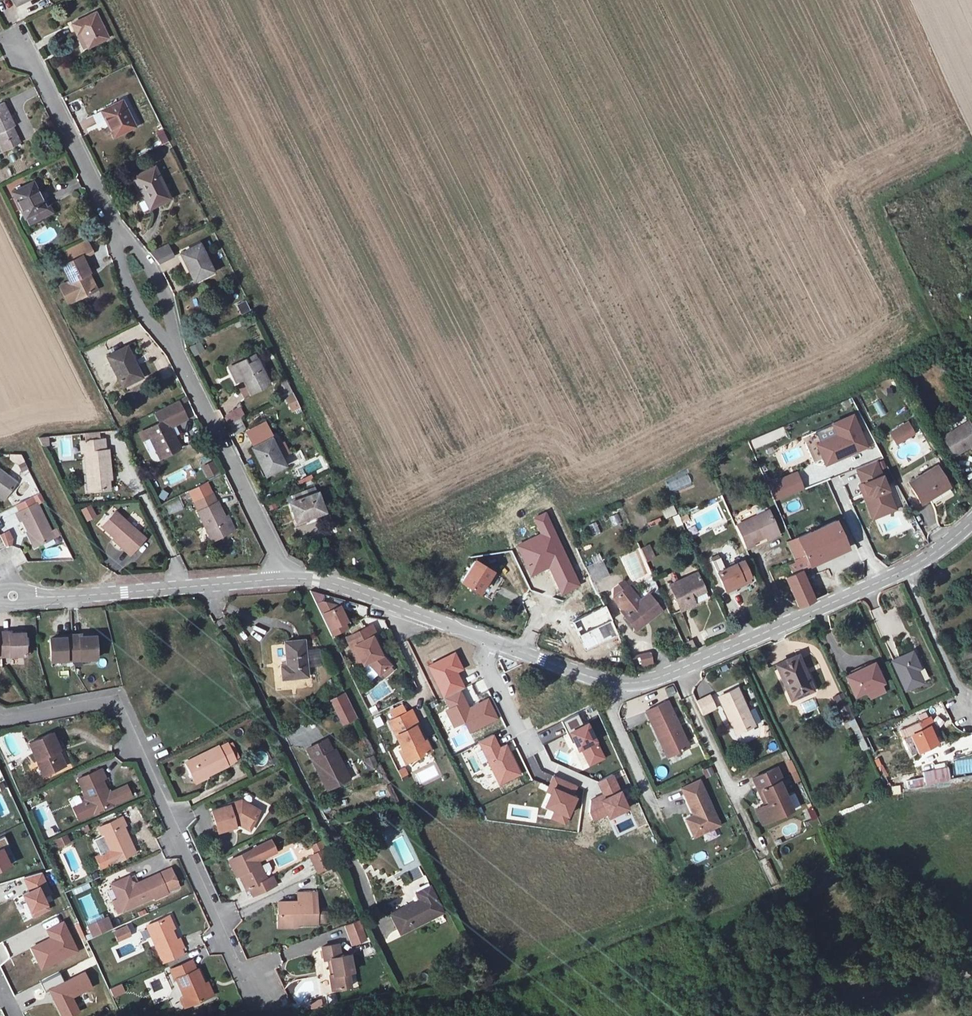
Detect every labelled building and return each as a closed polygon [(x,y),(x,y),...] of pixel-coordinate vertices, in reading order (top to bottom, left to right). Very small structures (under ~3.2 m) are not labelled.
[(97,11),(73,21),(85,48),(108,38),(97,11)] [(125,99),(105,108),(116,134),(137,125),(125,99)] [(0,110),(0,144),(1,146),(21,137),(8,106),(0,110)] [(161,145),(168,142),(162,129),(156,132),(161,145)] [(156,167),(135,177),(149,206),(170,196),(156,167)] [(37,188),(17,197),(29,223),(49,214),(37,188)] [(200,245),(180,253),(192,282),(212,273),(200,245)] [(167,246),(154,253),(158,261),(171,255),(167,246)] [(84,258),(64,268),(72,285),(67,287),(75,304),(96,293),(88,277),(92,275),(84,258)] [(245,300),(236,305),(241,314),(250,310),(245,300)] [(201,342),(189,347),(194,356),(205,351),(201,342)] [(127,345),(107,354),(120,383),(140,374),(127,345)] [(250,356),(229,367),(238,383),(243,381),(249,393),(270,383),(258,360),(253,362),(250,356)] [(293,393),(283,398),(291,413),(300,409),(293,393)] [(873,403),(879,417),(887,413),(881,400),(873,403)] [(164,418),(144,427),(145,430),(141,432),(144,439),(149,437),(164,467),(184,457),(167,424),(187,414),(180,401),(160,411),(164,418)] [(228,424),(243,416),(238,407),(223,416),(228,424)] [(154,414),(157,421),(164,418),(160,411),(154,414)] [(853,413),(833,421),(838,433),(817,441),(825,461),(839,456),(839,454),(852,449),(853,450),(866,445),(853,413)] [(942,433),(951,454),(970,445),(971,449),(971,425),(970,420),(942,433)] [(909,421),(891,431),(894,437),(912,428),(909,421)] [(233,435),(245,431),(243,423),(230,426),(233,435)] [(912,428),(894,437),(897,441),(914,431),(912,428)] [(97,433),(82,435),(83,442),(98,440),(97,433)] [(74,460),(72,435),(57,436),(58,461),(74,460)] [(46,437),(37,438),(40,445),(47,445),(46,437)] [(272,438),(251,447),(263,474),(284,465),(272,438)] [(94,480),(95,495),(108,494),(107,478),(112,478),(109,448),(104,448),(103,439),(98,440),(83,442),(78,442),(78,452),(86,452),(88,480),(94,480)] [(201,466),(213,461),(211,456),(199,461),(201,466)] [(208,479),(220,472),(213,460),(201,467),(208,479)] [(878,461),(858,468),(864,484),(861,484),(865,494),(868,492),(876,512),(895,504),(878,461)] [(936,465),(907,482),(920,505),(950,488),(936,465)] [(0,468),(0,492),(7,496),(18,480),(0,468)] [(798,471),(770,482),(777,500),(805,489),(798,471)] [(689,475),(666,483),(669,491),(692,483),(689,475)] [(198,511),(197,511),(212,542),(232,531),(216,501),(215,502),(206,483),(188,492),(198,511)] [(868,492),(865,494),(873,513),(876,512),(868,492)] [(292,504),(290,505),(297,524),(326,512),(319,494),(304,500),(302,494),(290,499),(292,504)] [(35,496),(14,506),(23,525),(29,522),(40,546),(56,539),(35,496)] [(178,501),(165,506),(169,514),(182,509),(178,501)] [(661,510),(666,519),(677,514),(673,505),(661,510)] [(91,507),(83,511),(87,520),(95,515),(91,507)] [(114,510),(98,529),(119,546),(115,551),(129,563),(149,537),(114,510)] [(770,510),(739,523),(751,550),(759,546),(757,541),(779,532),(770,510)] [(528,574),(547,565),(561,594),(568,590),(581,584),(545,511),(533,517),(541,534),(516,545),(528,574)] [(612,526),(619,524),(616,515),(610,517),(612,526)] [(679,515),(673,517),(677,526),(683,524),(679,515)] [(788,574),(786,575),(799,606),(815,599),(802,570),(850,548),(838,520),(796,540),(789,542),(798,561),(800,566),(787,571),(788,574)] [(592,537),(600,533),(595,522),(587,526),(592,537)] [(6,548),(15,543),(8,530),(0,535),(0,536),(6,548)] [(632,583),(652,573),(646,562),(656,558),(649,543),(619,557),(632,583)] [(723,559),(713,563),(726,592),(754,579),(745,561),(728,569),(723,559)] [(587,571),(591,579),(605,572),(600,560),(585,567),(587,571)] [(492,574),(474,562),(463,580),(481,592),(492,574)] [(698,573),(671,585),(682,610),(697,604),(693,596),(706,591),(698,573)] [(591,580),(585,583),(587,589),(594,586),(591,580)] [(616,589),(620,594),(631,585),(627,580),(616,589)] [(642,601),(631,585),(620,594),(615,597),(633,622),(645,613),(649,619),(663,609),(652,594),(642,601)] [(338,607),(337,604),(324,600),(318,603),(334,635),(349,627),(346,621),(348,620),(340,605),(338,607)] [(616,641),(621,638),(606,605),(582,616),(580,612),(571,616),(585,649),(614,636),(616,641)] [(366,661),(371,659),(382,672),(384,671),(391,665),(393,663),(384,653),(376,635),(379,633),(374,623),(355,632),(360,642),(358,643),(366,661)] [(347,636),(362,663),(366,661),(358,643),(360,642),(355,632),(347,636)] [(28,633),(0,634),(0,657),(29,656),(28,633)] [(93,638),(52,639),(53,657),(94,655),(93,638)] [(301,639),(283,641),(286,665),(281,666),(282,677),(306,673),(301,639)] [(809,672),(820,667),(810,648),(800,653),(809,672)] [(462,669),(453,652),(427,665),(443,697),(464,688),(456,672),(462,669)] [(916,652),(891,663),(905,693),(924,685),(919,673),(924,670),(916,652)] [(652,653),(634,655),(635,669),(653,667),(652,653)] [(799,655),(778,665),(793,699),(815,690),(799,655)] [(872,661),(843,674),(851,693),(881,681),(872,661)] [(28,664),(30,682),(38,681),(36,663),(28,664)] [(387,675),(394,668),(391,665),(384,671),(387,675)] [(692,693),(696,701),(709,695),(705,686),(692,693)] [(737,688),(721,695),(724,703),(721,705),(728,721),(732,719),(739,734),(754,726),(737,688)] [(460,691),(444,698),(449,707),(445,709),(452,725),(464,720),(470,732),(497,719),(487,698),(468,707),(460,691)] [(342,727),(358,720),(345,692),(329,700),(342,727)] [(836,708),(846,705),(842,694),(832,697),(836,708)] [(709,695),(696,701),(702,714),(715,708),(709,695)] [(798,705),(802,715),(818,708),(814,698),(798,705)] [(666,701),(644,712),(657,739),(661,738),(669,756),(688,747),(666,701)] [(389,710),(393,718),(407,711),(403,704),(389,710)] [(934,726),(948,725),(946,704),(937,705),(938,714),(934,715),(934,726)] [(848,707),(839,711),(843,721),(852,717),(848,707)] [(431,753),(412,709),(407,711),(393,718),(387,721),(399,748),(401,747),(409,763),(431,753)] [(852,717),(843,721),(848,733),(857,729),(852,717)] [(925,719),(902,729),(914,756),(935,747),(931,739),(934,738),(925,719)] [(588,722),(568,732),(577,750),(580,749),(596,741),(597,741),(588,722)] [(54,734),(29,745),(41,773),(59,765),(52,748),(59,745),(54,734)] [(506,744),(499,747),(494,735),(478,742),(497,783),(513,776),(520,773),(506,744)] [(661,738),(657,739),(666,758),(669,756),(661,738)] [(325,740),(307,750),(326,788),(345,779),(325,740)] [(596,741),(580,749),(588,765),(604,757),(596,741)] [(229,743),(221,747),(220,745),(185,763),(194,781),(237,761),(229,743)] [(394,750),(402,767),(409,763),(401,747),(399,748),(394,750)] [(373,767),(369,757),(361,761),(366,771),(373,767)] [(350,773),(358,769),(355,762),(346,766),(350,773)] [(925,786),(950,781),(947,765),(922,769),(925,786)] [(710,766),(702,771),(706,779),(714,774),(710,766)] [(398,770),(401,778),(408,776),(406,768),(398,770)] [(759,809),(767,823),(792,810),(780,785),(784,783),(777,768),(753,778),(766,806),(759,809)] [(101,770),(75,781),(89,814),(128,798),(124,788),(106,796),(100,783),(105,780),(101,770)] [(599,800),(604,797),(619,790),(612,775),(596,783),(602,794),(591,800),(589,813),(593,819),(606,814),(599,800)] [(553,787),(574,796),(578,786),(553,776),(547,791),(551,792),(553,787)] [(909,791),(925,787),(922,777),(907,781),(909,791)] [(697,779),(680,788),(693,815),(696,820),(688,824),(694,836),(719,823),(697,779)] [(574,796),(553,787),(551,792),(544,807),(554,811),(564,815),(567,816),(576,796),(574,796)] [(627,806),(619,790),(604,797),(599,800),(606,814),(607,816),(627,806)] [(794,795),(789,797),(795,809),(800,807),(794,795)] [(230,805),(211,811),(218,834),(236,830),(234,824),(241,822),(248,826),(251,819),(255,821),(259,810),(247,804),(240,806),(238,800),(229,803),(230,805)] [(44,838),(59,833),(48,801),(34,806),(44,838)] [(806,810),(812,820),(817,817),(811,807),(806,810)] [(188,808),(179,815),(187,826),(196,818),(188,808)] [(767,823),(759,809),(753,812),(761,826),(767,823)] [(564,815),(554,811),(552,819),(562,821),(564,815)] [(685,818),(688,824),(696,820),(693,815),(685,818)] [(124,818),(100,829),(110,853),(96,859),(100,868),(134,853),(123,828),(128,826),(124,818)] [(58,849),(71,844),(67,835),(54,840),(58,849)] [(13,866),(5,849),(10,846),(6,838),(0,841),(0,872),(13,866)] [(405,847),(407,846),(403,840),(394,846),(406,864),(414,859),(405,847)] [(269,844),(230,862),(236,876),(238,875),(246,891),(253,887),(256,893),(278,883),(275,876),(267,879),(259,860),(273,853),(269,844)] [(307,857),(315,872),(328,866),(321,851),(307,857)] [(165,891),(176,885),(168,867),(136,883),(127,877),(110,885),(121,908),(118,909),(123,918),(155,902),(153,899),(166,893),(165,891)] [(430,883),(417,890),(421,897),(391,913),(401,933),(444,910),(430,883)] [(95,890),(76,898),(90,927),(108,919),(95,890)] [(300,902),(278,903),(278,923),(297,923),(297,927),(317,926),(316,892),(300,893),(300,902)] [(166,916),(146,925),(159,954),(183,944),(179,936),(176,938),(166,916)] [(108,919),(90,927),(94,938),(113,929),(108,919)] [(357,921),(344,926),(352,945),(366,939),(357,921)] [(47,932),(51,941),(33,950),(42,968),(78,951),(64,923),(47,932)] [(118,942),(132,936),(126,924),(112,931),(118,942)] [(386,936),(389,942),(400,936),(397,930),(386,936)] [(350,943),(319,948),(321,962),(330,961),(332,976),(327,977),(329,990),(335,989),(336,992),(353,989),(351,972),(354,972),(350,943)] [(183,944),(159,954),(162,961),(186,951),(183,944)] [(188,962),(164,973),(169,984),(173,982),(185,1010),(208,1000),(196,971),(193,973),(188,962)] [(86,974),(50,991),(62,1015),(79,1015),(82,1014),(74,998),(93,989),(86,974)] [(114,996),(126,991),(122,984),(111,989),(114,996)]
